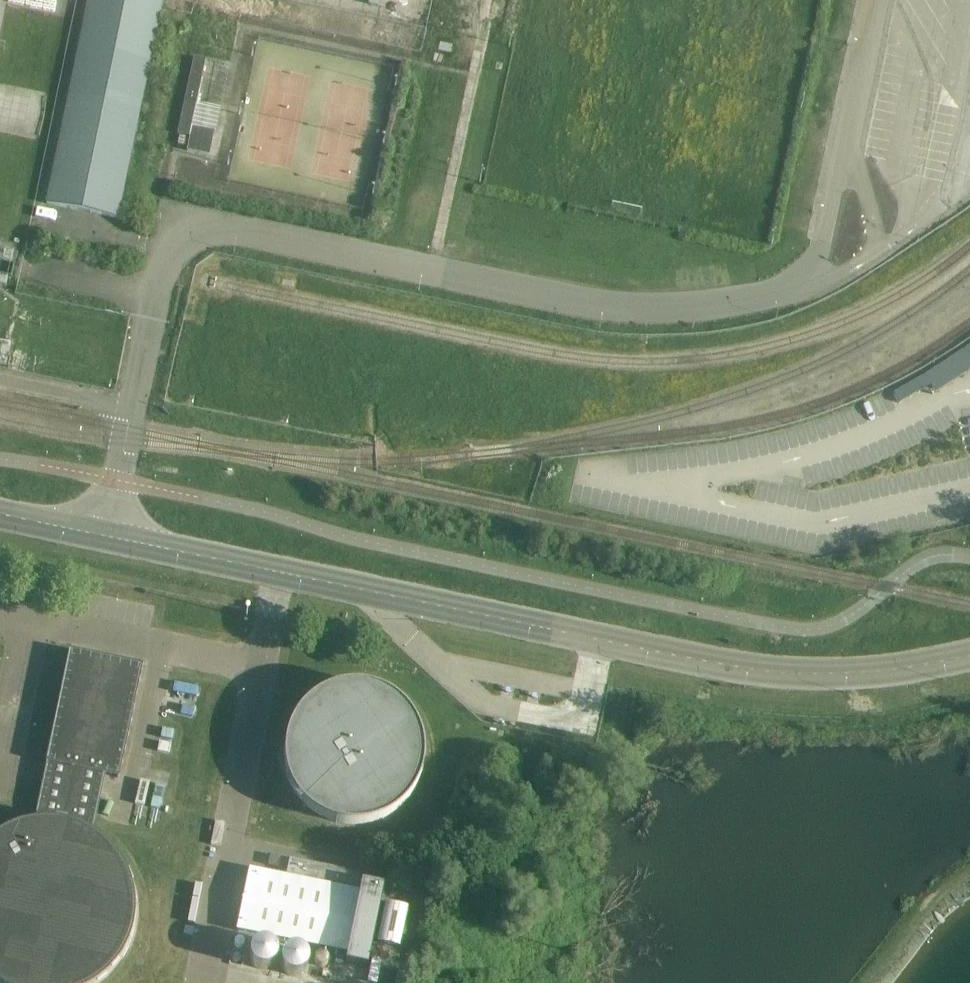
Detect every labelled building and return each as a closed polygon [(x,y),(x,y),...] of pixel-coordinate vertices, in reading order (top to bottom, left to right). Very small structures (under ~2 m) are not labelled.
[(164,0),(88,0),(46,203),(118,218),(164,0)] [(194,58),(177,134),(190,137),(187,151),(210,156),(216,132),(217,132),(222,109),(196,103),(206,60),(194,58)] [(180,136),(178,145),(186,146),(188,138),(180,136)] [(127,741),(142,666),(69,651),(45,763),(46,763),(37,807),(34,822),(26,823),(21,825),(15,826),(12,827),(9,829),(4,831),(0,833),(0,982),(98,982),(99,982),(103,979),(108,974),(113,969),(118,963),(122,956),(126,950),(129,943),(131,936),(133,928),(134,921),(135,913),(135,906),(134,900),(134,898),(133,895),(133,891),(131,886),(130,882),(129,878),(128,876),(127,874),(125,871),(124,868),(123,866),(120,861),(117,857),(112,851),(108,847),(107,845),(104,843),(102,841),(99,839),(97,837),(95,836),(93,835),(97,817),(105,776),(119,779),(127,741)] [(424,761),(424,755),(424,749),(423,743),(422,737),(420,731),(418,725),(415,720),(412,715),(408,710),(404,705),(399,701),(395,697),(389,694),(384,691),(378,689),(372,687),(366,686),(360,685),(354,685),(348,685),(342,686),(336,687),(330,689),(324,691),(319,694),(314,697),(309,701),(304,705),(300,710),(297,715),(293,720),(290,725),(288,731),(286,737),(285,743),(284,749),(284,755),(284,761),(285,767),(286,773),(288,779),(290,784),(293,790),(297,795),(300,800),(304,804),(309,808),(314,812),(319,816),(324,818),(330,821),(336,823),(342,824),(348,825),(354,825),(360,825),(366,824),(372,822),(378,821),(384,818),(389,815),(395,812),(399,808),(404,804),(408,800),(412,795),(415,790),(418,784),(420,779),(422,773),(423,767),(424,761)] [(268,866),(278,868),(280,858),(270,856),(268,866)] [(236,930),(347,953),(345,963),(367,967),(384,887),(364,883),(366,875),(289,859),(286,877),(248,869),(236,930)] [(195,924),(202,886),(195,885),(188,923),(195,924)] [(242,967),(248,938),(235,935),(229,965),(242,967)] [(249,953),(249,956),(249,958),(250,961),(251,963),(252,965),(254,967),(257,968),(259,969),(262,970),(264,970),(267,969),(269,969),(271,967),(273,965),(275,963),(276,961),(277,958),(277,956),(277,953),(276,951),(275,948),(273,946),(271,944),(269,943),(267,942),(264,942),(262,942),(259,942),(257,943),(254,944),(252,946),(251,948),(250,951),(249,953)] [(281,960),(280,962),(281,965),(281,967),(282,970),(284,972),(286,974),(288,975),(291,976),(293,976),(296,976),(298,976),(301,975),(303,973),(305,972),(306,970),(308,967),(308,965),(308,962),(308,960),(308,957),(306,955),(305,953),(303,951),(301,950),(298,949),(296,948),(293,948),(291,949),(288,950),(286,951),(284,953),(282,955),(281,957),(281,960)] [(257,982),(259,982),(261,974),(237,969),(235,979),(257,982)]
